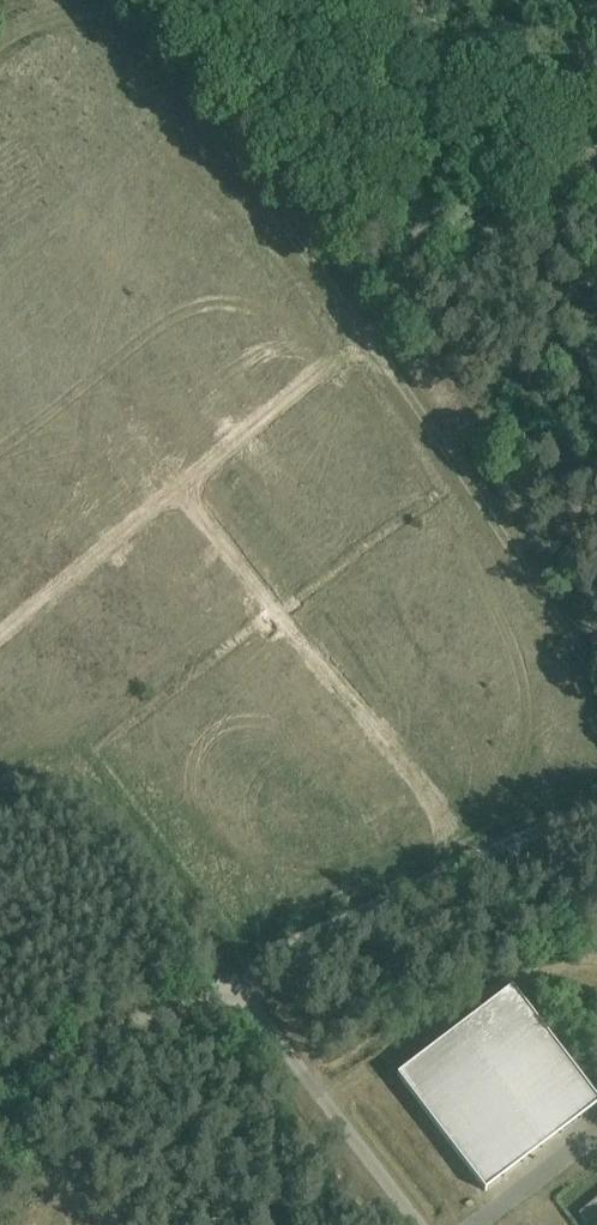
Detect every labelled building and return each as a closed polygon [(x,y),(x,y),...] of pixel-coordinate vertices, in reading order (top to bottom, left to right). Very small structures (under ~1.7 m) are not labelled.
[(486,1189),(596,1105),(596,1098),(514,988),(399,1075),(486,1189)] [(580,1210),(587,1219),(596,1212),(596,1198),(580,1210)]
